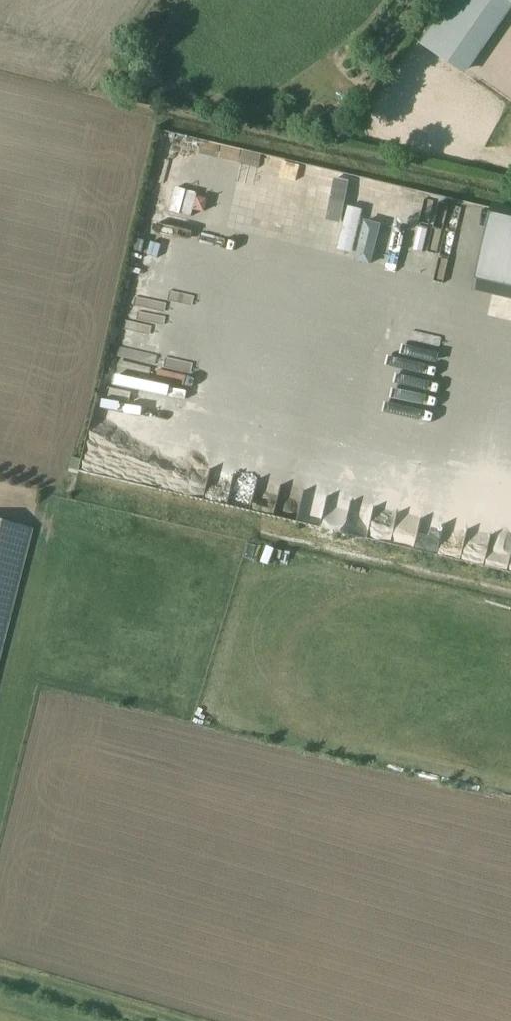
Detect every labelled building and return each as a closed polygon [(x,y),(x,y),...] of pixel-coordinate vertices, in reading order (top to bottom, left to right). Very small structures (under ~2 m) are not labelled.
[(420,45),(461,72),(508,3),(510,5),(510,0),(452,0),(420,45)] [(494,209),(475,287),(510,295),(510,213),(494,209)] [(31,528),(0,520),(0,651),(31,528)]
